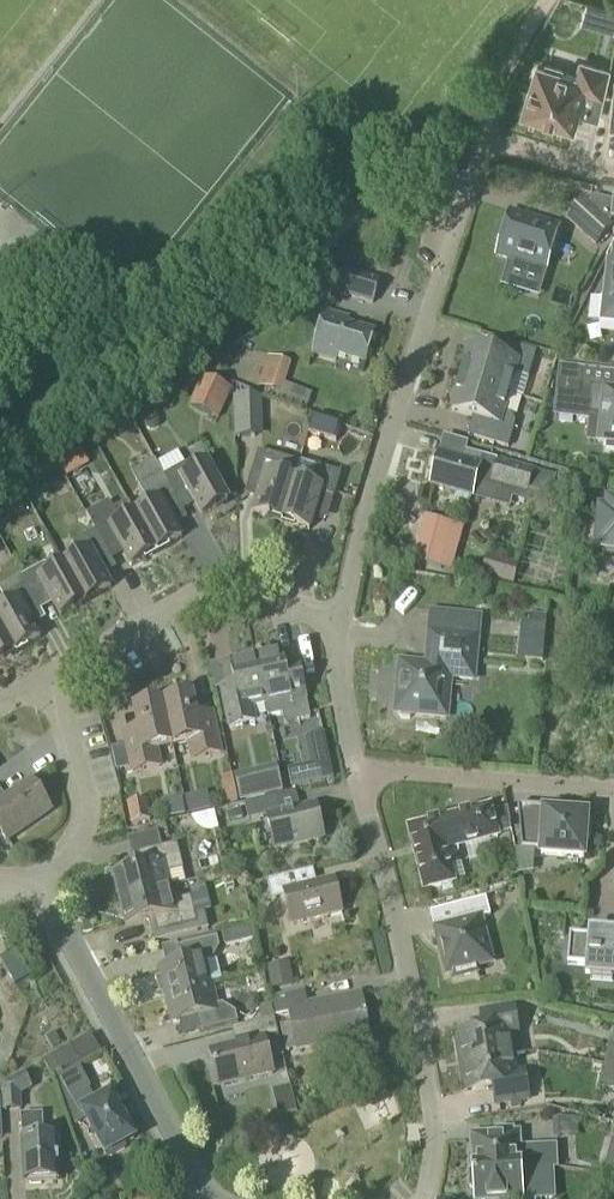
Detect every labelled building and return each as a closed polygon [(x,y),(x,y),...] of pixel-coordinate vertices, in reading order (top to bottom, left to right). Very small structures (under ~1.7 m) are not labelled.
[(601,29),(613,33),(613,12),(607,10),(601,29)] [(538,68),(523,116),(573,132),(579,113),(585,93),(604,98),(610,73),(581,64),(577,80),(563,76),(565,69),(547,63),(545,70),(538,68)] [(596,247),(613,226),(610,222),(612,219),(613,204),(613,201),(595,196),(589,203),(584,198),(565,219),(596,247)] [(495,256),(498,257),(496,265),(506,268),(507,266),(507,268),(544,279),(547,272),(546,272),(560,227),(509,212),(495,256)] [(606,259),(608,259),(601,321),(613,323),(613,244),(606,259)] [(373,305),(381,280),(352,271),(344,296),(373,305)] [(365,364),(374,332),(347,324),(348,319),(325,312),(312,353),(335,360),(337,355),(365,364)] [(528,378),(536,352),(501,342),(497,356),(470,348),(461,380),(509,394),(514,374),(528,378)] [(306,411),(312,394),(284,384),(291,363),(268,356),(259,381),(258,384),(266,388),(264,396),(306,411)] [(555,412),(577,415),(576,418),(590,419),(600,420),(597,442),(607,443),(606,450),(613,451),(613,373),(582,369),(560,367),(555,412)] [(222,385),(201,376),(187,408),(210,418),(218,399),(224,403),(231,387),(222,384),(222,385)] [(503,413),(509,394),(461,380),(451,411),(479,419),(474,437),(508,447),(517,417),(503,413)] [(234,439),(235,439),(263,438),(262,396),(233,398),(234,439)] [(341,425),(313,417),(308,433),(336,441),(341,425)] [(325,459),(330,441),(315,437),(309,454),(325,459)] [(282,522),(294,481),(278,476),(283,459),(258,451),(244,495),(258,500),(253,513),(282,522)] [(439,455),(431,487),(457,494),(456,498),(457,501),(467,504),(471,503),(472,499),(473,498),(477,482),(490,485),(490,487),(526,497),(528,490),(541,494),(549,496),(555,475),(534,470),(497,460),(482,456),(466,452),(464,461),(439,455)] [(598,458),(589,458),(588,468),(597,469),(598,458)] [(150,507),(134,515),(155,553),(182,538),(166,509),(178,502),(175,497),(163,476),(155,460),(131,473),(150,507)] [(300,461),(294,481),(282,522),(310,530),(314,517),(327,520),(341,474),(300,461)] [(186,464),(163,476),(175,497),(186,490),(194,504),(201,517),(228,502),(207,464),(191,473),(187,464),(186,464)] [(573,482),(562,479),(559,493),(569,496),(573,482)] [(109,502),(87,514),(94,526),(107,549),(118,543),(124,554),(131,567),(155,553),(134,515),(120,523),(115,514),(110,505),(109,502)] [(596,548),(603,549),(602,554),(613,555),(613,506),(608,505),(606,519),(599,518),(596,548)] [(79,557),(64,565),(85,603),(111,589),(104,576),(97,563),(110,555),(107,549),(94,526),(87,514),(86,515),(93,526),(95,531),(72,543),(79,557)] [(424,518),(413,560),(449,570),(460,527),(424,518)] [(204,562),(225,552),(210,521),(190,530),(204,562)] [(514,586),(521,563),(488,555),(480,578),(514,586)] [(45,564),(22,576),(35,599),(46,593),(53,604),(60,617),(85,603),(64,565),(49,573),(45,564)] [(0,612),(0,628),(14,653),(40,639),(33,626),(26,613),(39,606),(35,599),(22,576),(0,588),(0,593),(8,607),(0,612)] [(529,624),(546,625),(547,617),(530,615),(529,624)] [(14,653),(0,628),(0,661),(14,653)] [(401,663),(396,713),(399,713),(402,718),(411,718),(414,715),(446,718),(450,678),(474,680),(478,638),(430,633),(427,666),(401,663)] [(282,653),(256,659),(266,706),(265,706),(267,717),(282,714),(285,723),(310,718),(302,679),(288,682),(284,662),(282,653)] [(265,706),(266,706),(256,659),(230,664),(235,686),(218,689),(227,729),(255,723),(252,709),(265,706)] [(172,747),(187,743),(191,761),(223,755),(214,712),(196,715),(192,696),(163,703),(172,747)] [(159,749),(172,747),(163,703),(134,709),(138,728),(121,732),(130,775),(162,768),(159,749)] [(308,780),(331,775),(325,750),(308,754),(310,763),(304,764),(308,780)] [(234,775),(240,802),(283,792),(276,765),(234,775)] [(7,841),(50,811),(30,781),(5,798),(0,791),(0,831),(7,841)] [(248,820),(266,816),(275,850),(324,838),(316,803),(281,812),(277,795),(244,803),(248,820)] [(126,804),(130,825),(151,821),(148,800),(126,804)] [(590,840),(591,820),(587,819),(587,816),(571,815),(571,810),(518,807),(522,849),(515,851),(518,875),(533,873),(535,850),(542,851),(541,856),(584,859),(585,840),(590,840)] [(491,812),(490,808),(408,829),(424,891),(454,883),(445,851),(498,837),(497,835),(511,833),(508,809),(491,812)] [(220,810),(198,814),(200,831),(223,827),(220,810)] [(134,869),(112,874),(118,899),(170,886),(167,873),(183,869),(177,844),(161,847),(138,853),(131,855),(134,869)] [(271,899),(284,897),(291,925),(342,913),(334,879),(298,888),(294,874),(266,880),(271,899)] [(125,925),(148,920),(153,942),(208,929),(204,912),(194,914),(190,897),(174,901),(170,886),(118,899),(125,925)] [(481,919),(490,916),(486,898),(456,906),(461,922),(434,929),(446,976),(453,974),(455,979),(478,973),(475,964),(492,960),(481,919)] [(223,932),(226,945),(254,939),(250,926),(223,932)] [(588,930),(587,936),(570,935),(567,965),(586,966),(585,973),(591,974),(590,980),(613,982),(613,976),(613,932),(588,930)] [(162,977),(155,978),(162,995),(166,994),(166,995),(211,984),(205,962),(212,961),(219,948),(217,938),(216,933),(181,941),(183,946),(177,947),(181,962),(167,966),(159,967),(162,977)] [(30,977),(15,950),(0,959),(0,961),(14,986),(30,977)] [(271,990),(294,986),(290,962),(267,967),(271,990)] [(173,1023),(197,1017),(200,1032),(238,1023),(235,1013),(222,1005),(216,1006),(211,984),(166,995),(173,1023)] [(275,1019),(290,1016),(291,1023),(280,1025),(285,1052),(297,1050),(369,1035),(361,995),(308,1006),(304,990),(271,996),(275,1019)] [(461,1063),(513,1055),(509,1027),(517,1026),(514,1008),(481,1013),(483,1030),(456,1034),(461,1063)] [(231,1029),(235,1045),(209,1051),(218,1087),(274,1073),(265,1038),(278,1035),(274,1018),(231,1029)] [(610,1040),(604,1064),(613,1066),(613,1041),(610,1040)] [(52,1076),(77,1061),(70,1047),(43,1062),(52,1076)] [(513,1055),(461,1063),(465,1093),(493,1088),(495,1105),(529,1099),(526,1081),(518,1083),(513,1055)] [(604,1064),(598,1087),(612,1090),(613,1091),(613,1066),(604,1064)] [(134,1139),(123,1119),(127,1117),(117,1100),(114,1102),(111,1097),(96,1105),(89,1091),(91,1090),(79,1069),(58,1080),(75,1125),(86,1119),(107,1158),(125,1149),(123,1145),(134,1139)] [(3,1113),(5,1112),(22,1110),(21,1096),(34,1090),(25,1072),(1,1084),(3,1113)] [(45,1140),(42,1114),(20,1115),(22,1141),(24,1182),(27,1182),(27,1186),(56,1185),(56,1180),(58,1180),(57,1157),(61,1157),(60,1139),(45,1140)] [(521,1170),(532,1170),(556,1169),(555,1147),(519,1149),(518,1134),(513,1134),(513,1130),(497,1131),(498,1135),(473,1137),(474,1169),(473,1169),(473,1171),(521,1168),(521,1170)] [(605,1160),(597,1187),(608,1190),(605,1198),(613,1198),(613,1151),(607,1150),(605,1160)] [(473,1171),(473,1172),(469,1173),(470,1188),(474,1188),(475,1198),(533,1198),(532,1170),(521,1170),(521,1168),(473,1171)]
